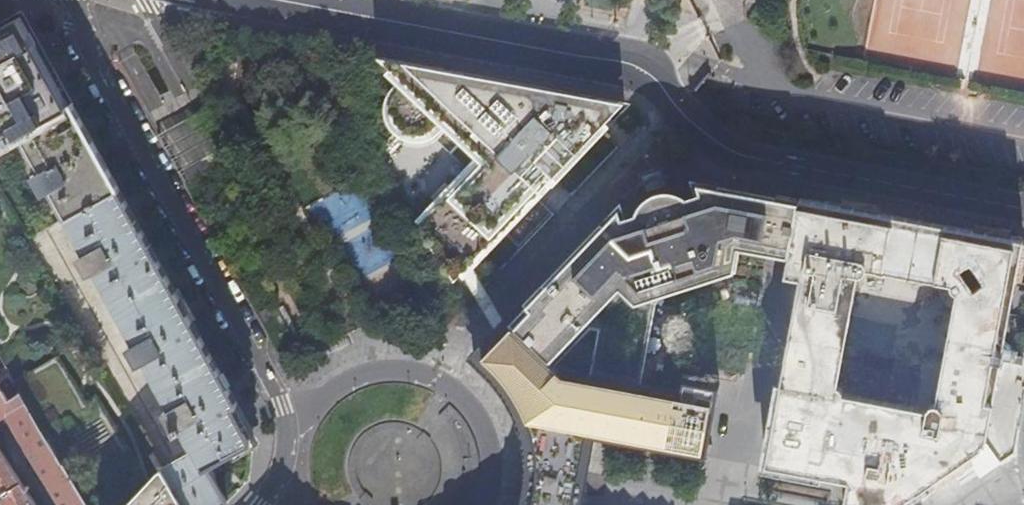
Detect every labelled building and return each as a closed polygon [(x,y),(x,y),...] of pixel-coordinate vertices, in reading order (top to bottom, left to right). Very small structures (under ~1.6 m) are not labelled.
[(19,134),(40,170),(33,175),(44,193),(51,189),(68,218),(120,188),(72,100),(68,103),(18,17),(0,27),(0,145),(19,134)] [(416,226),(431,248),(453,281),(462,272),(470,263),(623,102),(377,56),(384,64),(404,83),(393,95),(390,102),(389,108),(389,115),(391,121),(395,128),(398,131),(402,134),(408,137),(415,138),(421,138),(427,136),(432,134),(445,121),(482,156),(416,226)] [(206,166),(201,156),(217,147),(197,113),(159,135),(185,179),(206,166)] [(643,172),(645,178),(650,196),(645,202),(641,211),(631,214),(626,197),(527,299),(531,302),(514,320),(522,328),(554,359),(561,366),(600,324),(610,327),(599,374),(646,383),(661,304),(666,296),(740,273),(745,247),(781,254),(792,256),(803,195),(793,193),(696,175),(702,192),(692,195),(684,190),(674,188),(669,170),(667,165),(657,168),(653,169),(643,172)] [(62,222),(81,256),(78,257),(89,276),(92,274),(133,347),(130,348),(140,366),(143,364),(169,411),(167,413),(177,430),(184,425),(197,447),(161,468),(183,504),(224,504),(229,502),(210,466),(253,440),(234,404),(238,401),(120,188),(68,218),(62,222)] [(851,504),(904,504),(992,445),(1023,267),(1023,236),(803,195),(792,256),(788,275),(804,278),(768,464),(852,480),(847,504),(851,504)] [(470,263),(462,272),(498,330),(506,321),(470,263)] [(473,355),(489,367),(498,377),(507,388),(514,399),(521,411),(526,424),(529,437),(532,450),(533,464),(532,478),(530,490),(527,504),(589,504),(590,500),(595,456),(599,433),(709,454),(722,384),(689,378),(688,391),(646,383),(599,374),(563,368),(561,366),(554,359),(522,328),(514,320),(510,317),(506,321),(498,330),(473,355)] [(9,378),(5,370),(0,373),(0,381),(1,383),(9,378)] [(9,378),(1,383),(0,384),(0,390),(7,402),(18,395),(19,395),(9,378)] [(48,442),(47,443),(18,395),(7,402),(0,390),(0,420),(5,417),(58,504),(86,504),(48,442)] [(21,485),(0,452),(0,498),(21,485)] [(161,468),(127,504),(183,504),(161,468)] [(0,498),(0,504),(1,504),(34,504),(21,485),(0,498)]
